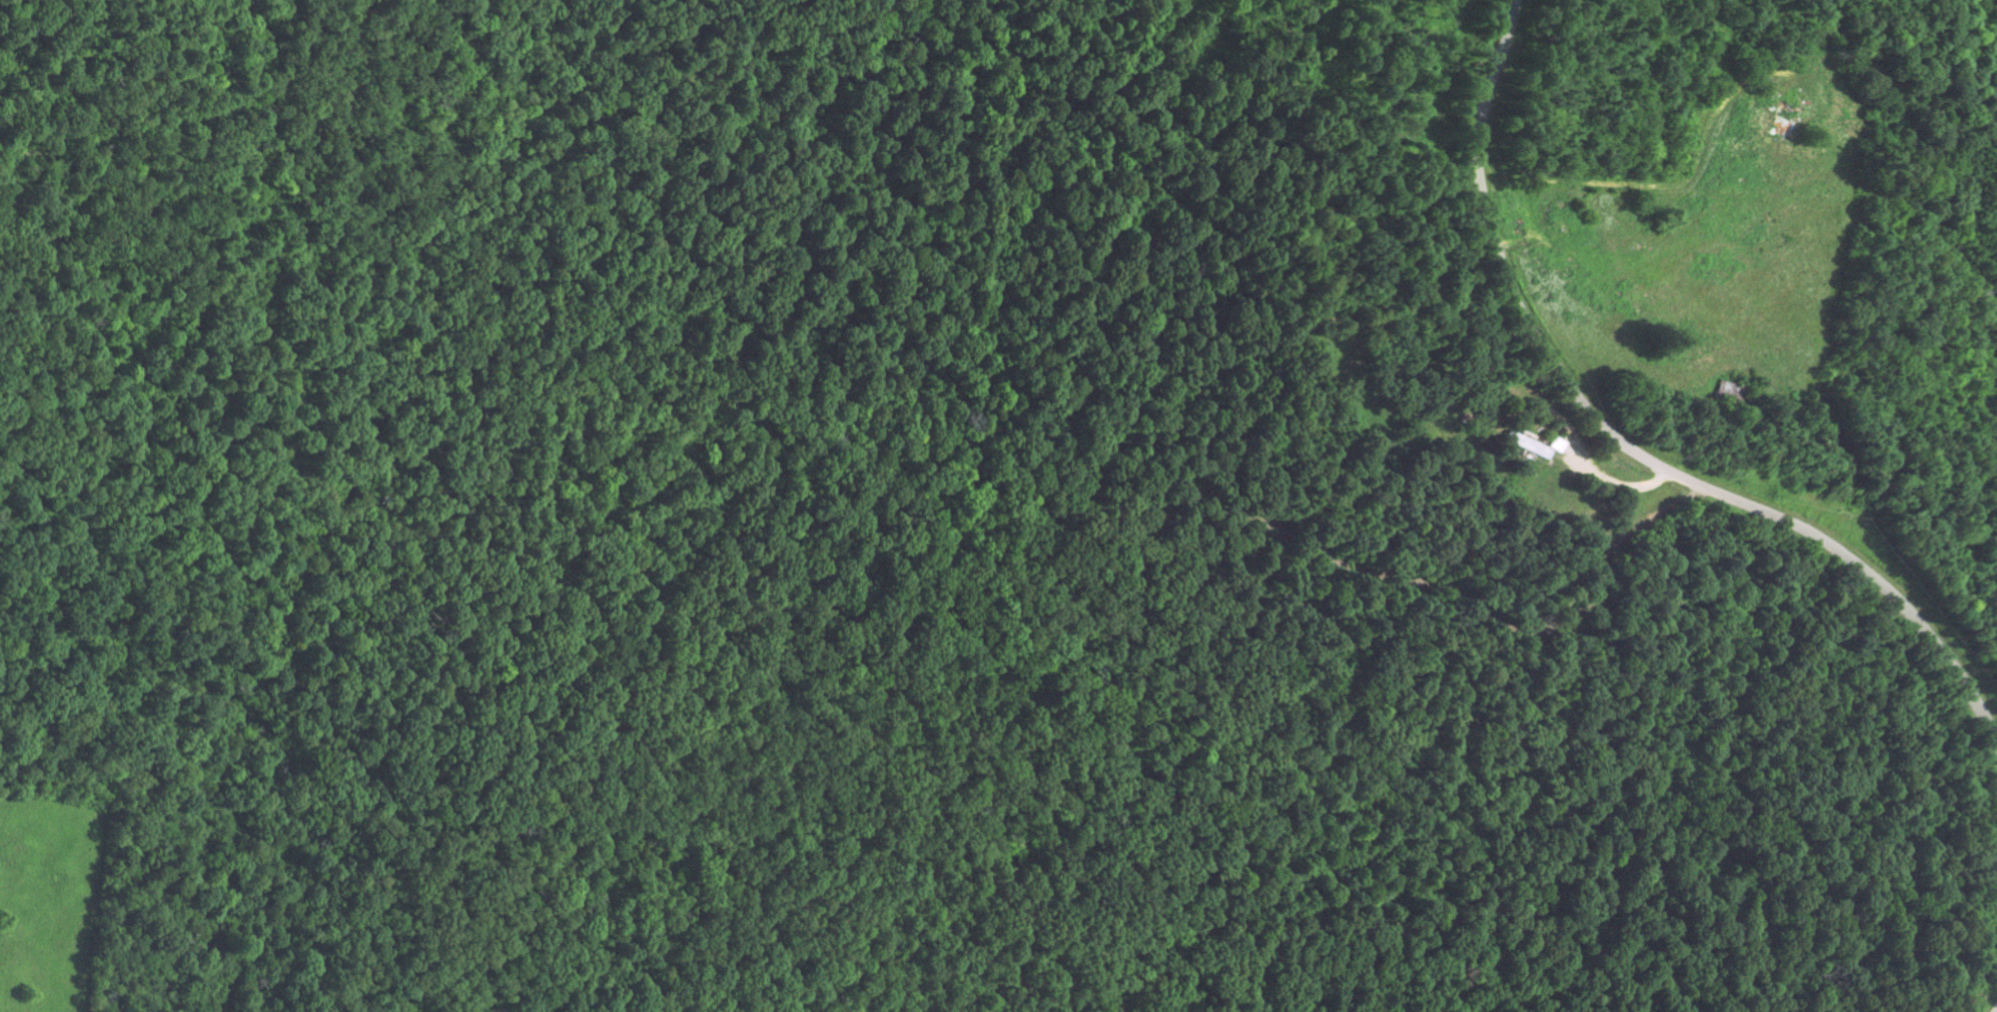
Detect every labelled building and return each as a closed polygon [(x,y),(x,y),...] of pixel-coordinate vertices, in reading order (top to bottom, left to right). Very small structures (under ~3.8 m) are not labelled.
[(1503,439),(1546,460),(1551,449),(1508,429),(1503,439)] [(1552,439),(1550,449),(1561,451),(1562,440),(1552,439)]
